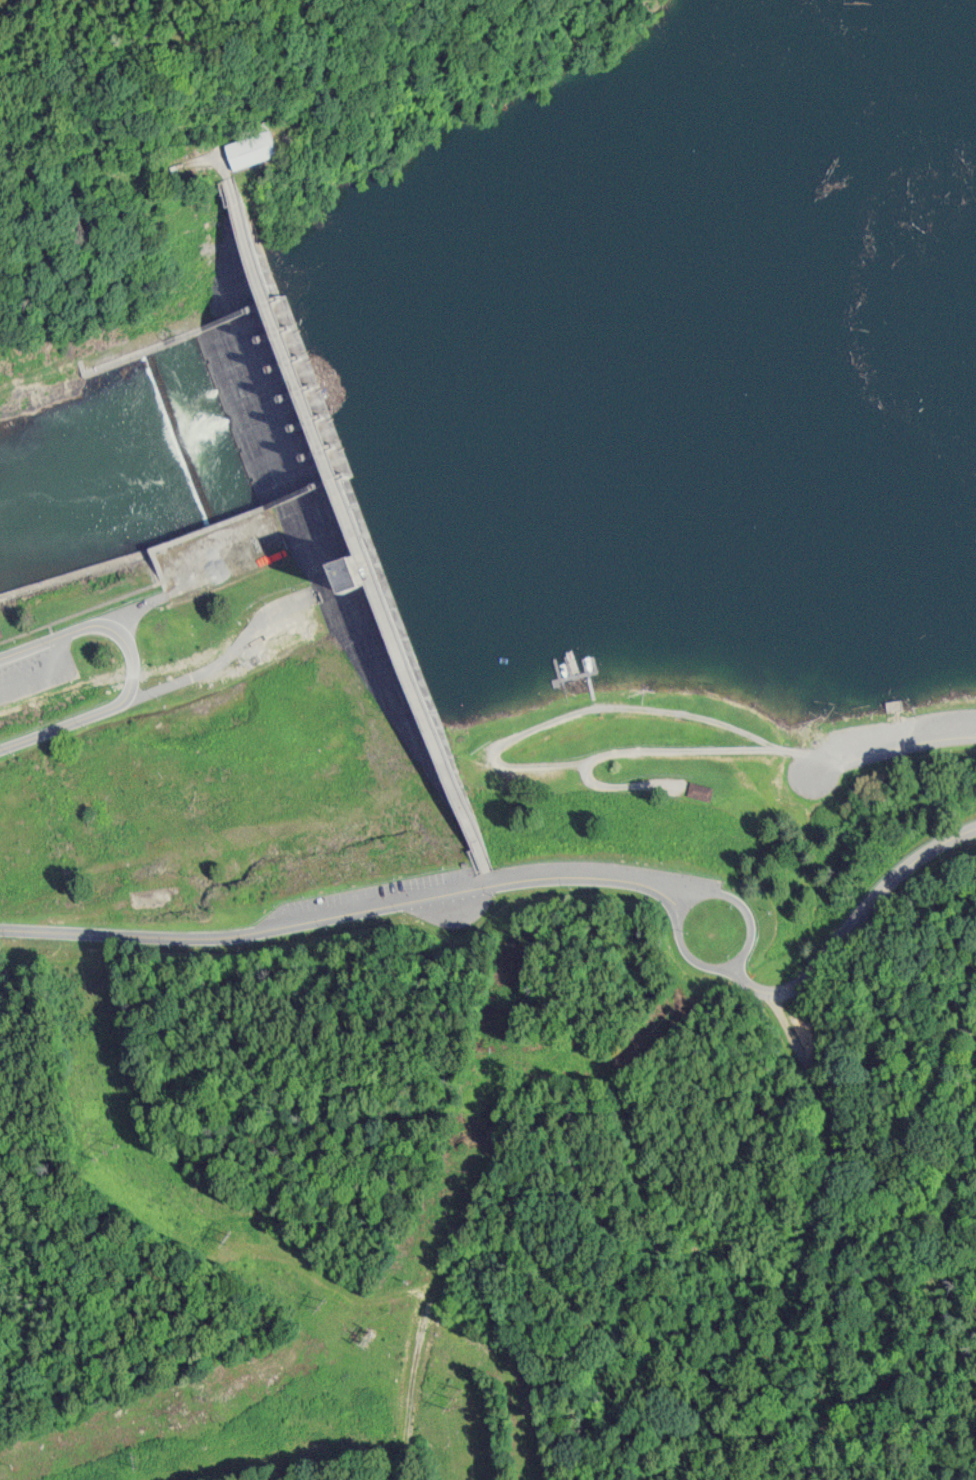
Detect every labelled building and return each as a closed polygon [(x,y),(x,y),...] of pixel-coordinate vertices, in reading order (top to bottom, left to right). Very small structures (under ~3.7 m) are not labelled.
[(223,168),(268,152),(260,127),(215,143),(223,168)]
